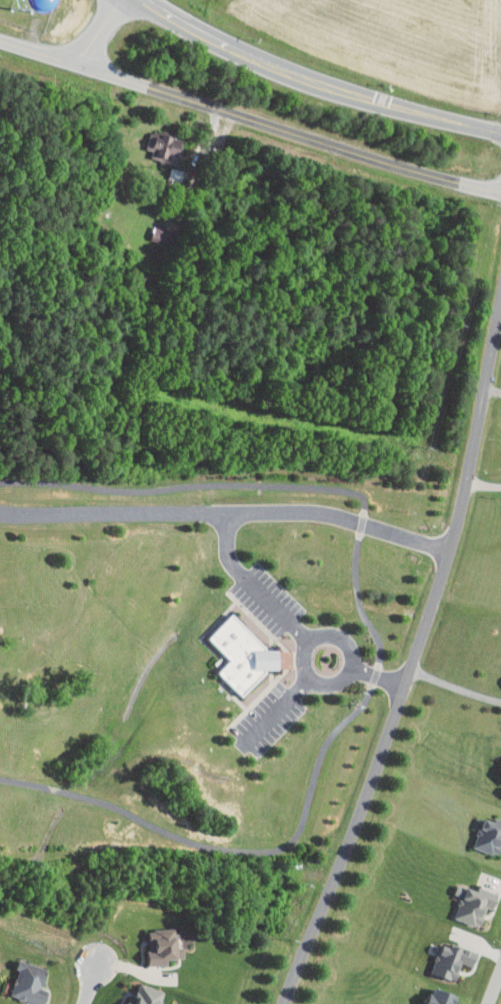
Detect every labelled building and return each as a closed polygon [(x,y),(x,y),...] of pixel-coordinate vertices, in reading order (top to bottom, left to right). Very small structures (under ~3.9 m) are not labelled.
[(138,144),(144,145),(142,155),(172,159),(177,131),(140,125),(138,144)] [(229,614),(265,650),(278,650),(277,670),(267,669),(240,696),(216,672),(228,661),(206,638),(229,614)] [(491,754),(498,781),(500,781),(500,751),(491,754)] [(494,851),(500,831),(500,817),(488,812),(487,815),(476,811),(465,841),(494,851)] [(446,911),(476,923),(489,890),(461,879),(458,888),(455,887),(446,911)] [(176,953),(176,942),(170,942),(169,923),(139,924),(140,938),(135,938),(137,960),(162,959),(162,953),(176,953)] [(421,966),(449,977),(456,958),(466,962),(470,952),(457,947),(458,944),(432,935),(421,966)] [(41,964),(8,954),(5,963),(11,964),(2,991),(36,1001),(41,985),(35,983),(41,964)] [(131,977),(126,992),(114,988),(108,1003),(153,1003),(158,986),(131,977)] [(455,992),(426,981),(418,1003),(450,1003),(455,992)]
